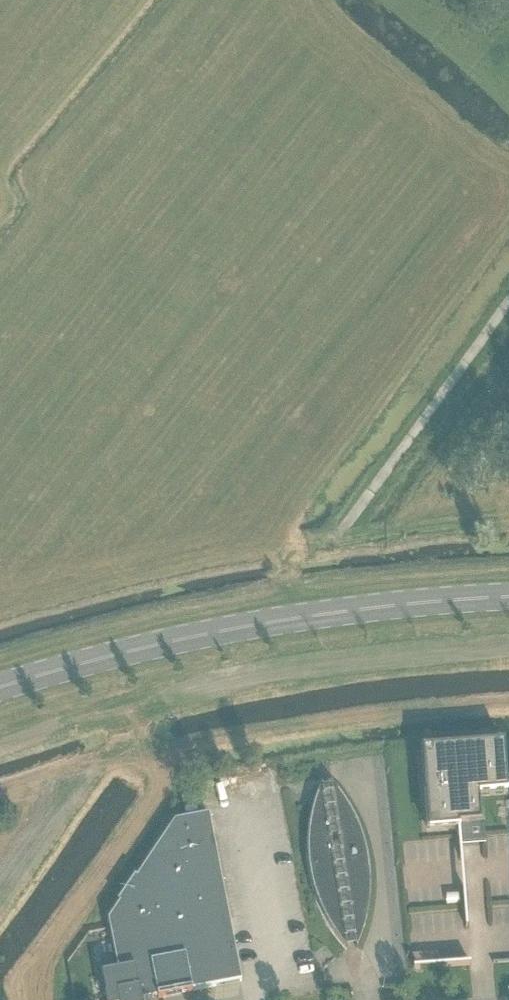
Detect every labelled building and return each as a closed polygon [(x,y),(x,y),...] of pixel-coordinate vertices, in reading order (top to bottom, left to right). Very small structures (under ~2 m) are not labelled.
[(428,831),(459,828),(459,826),(480,824),(478,795),(507,792),(503,743),(422,750),(428,831)] [(347,949),(356,948),(358,943),(360,938),(362,933),(363,928),(365,923),(366,918),(367,913),(368,908),(369,903),(369,898),(370,892),(370,887),(370,882),(370,877),(370,872),(369,867),(368,861),(367,856),(366,851),(365,846),(364,841),(362,836),(360,831),(358,826),(356,822),(354,817),(352,812),(349,808),(346,803),(344,799),(340,795),(337,791),(334,787),(330,783),(322,784),(319,789),(318,793),(316,798),(314,803),(313,808),(311,813),(310,818),(309,823),(309,828),(308,833),(308,838),(307,843),(307,848),(307,853),(308,858),(308,863),(309,868),(309,873),(310,878),(311,883),(313,888),(314,893),(316,897),(317,902),(319,907),(321,911),(324,916),(326,920),(329,925),(331,929),(334,933),(337,937),(340,941),(347,949)] [(99,960),(106,999),(143,999),(157,997),(157,999),(163,999),(163,996),(186,992),(186,994),(192,993),(191,991),(216,986),(215,986),(241,981),(237,964),(238,964),(217,856),(216,856),(215,848),(209,814),(174,821),(137,878),(134,876),(131,881),(133,883),(123,898),(120,897),(117,902),(119,903),(108,920),(115,957),(99,960)]
